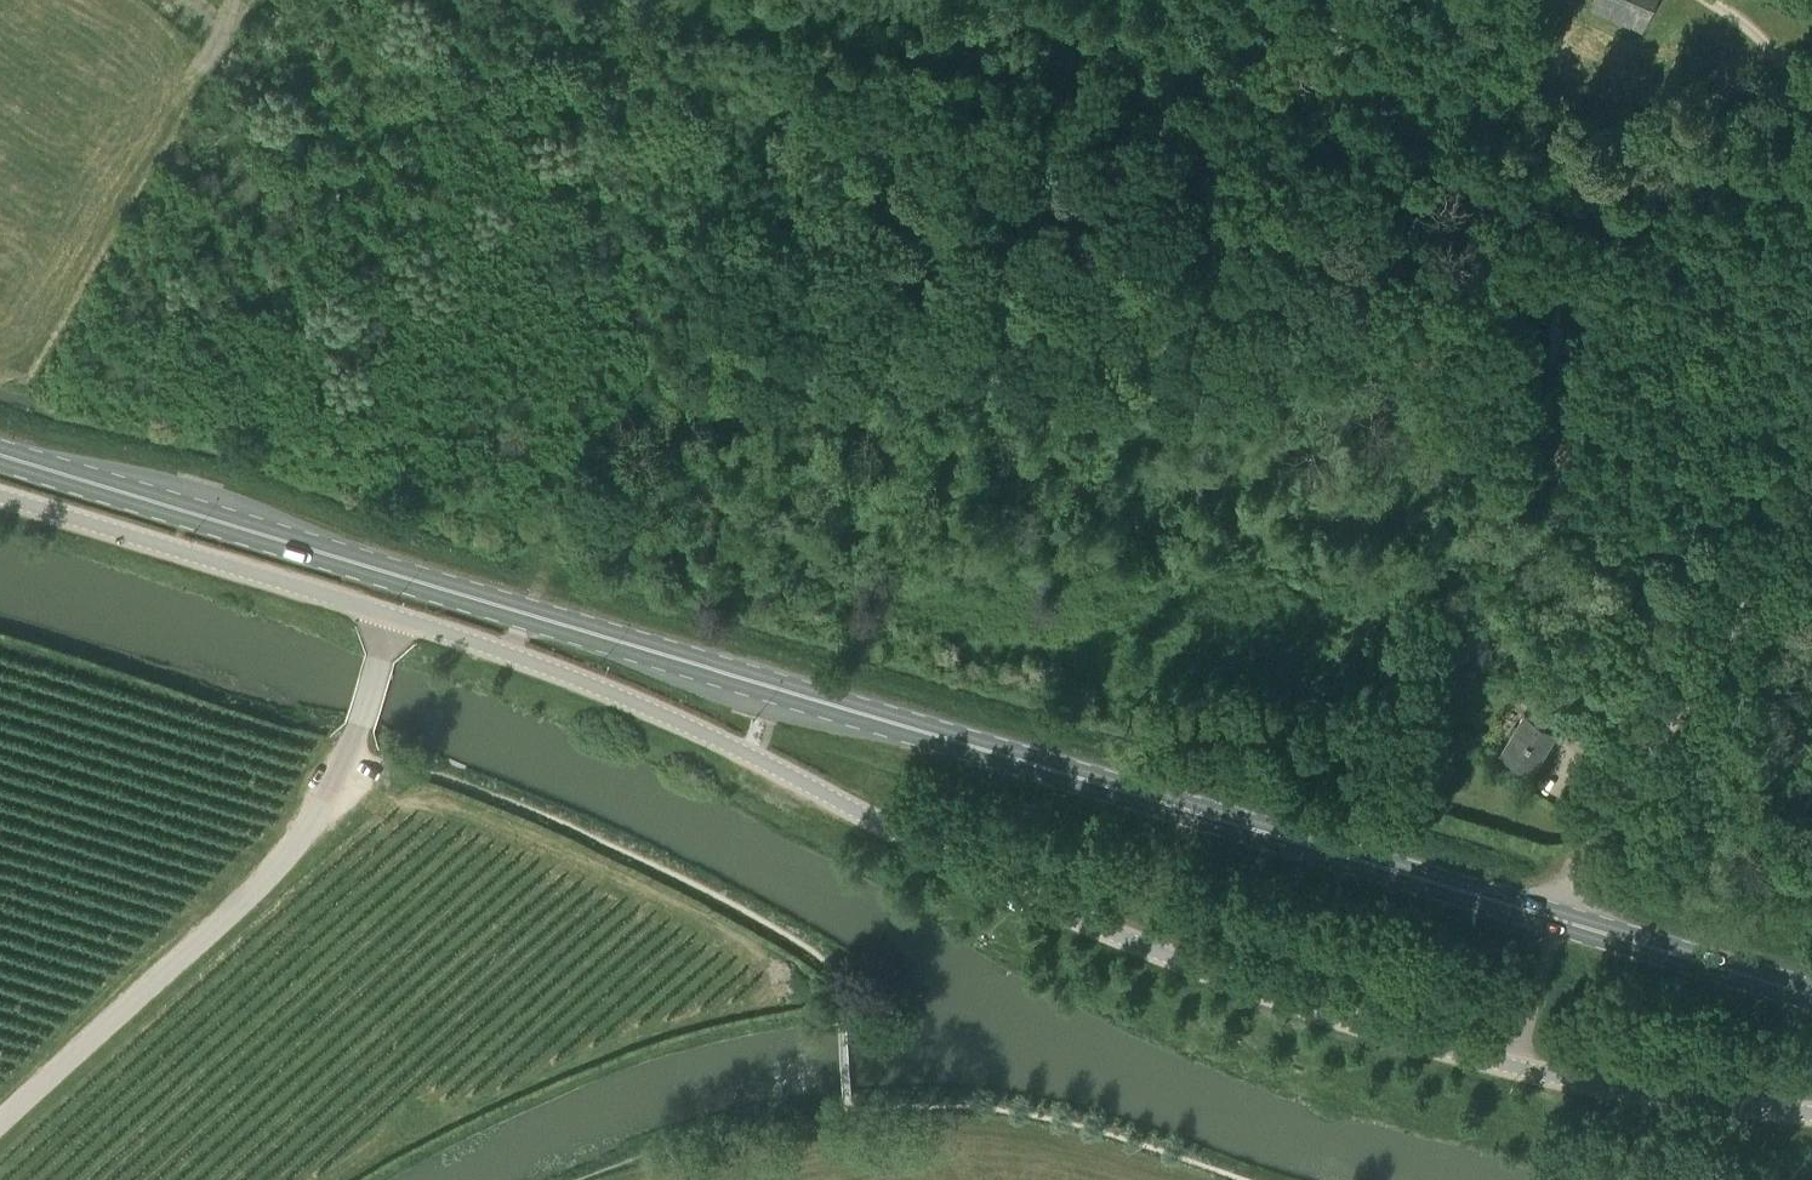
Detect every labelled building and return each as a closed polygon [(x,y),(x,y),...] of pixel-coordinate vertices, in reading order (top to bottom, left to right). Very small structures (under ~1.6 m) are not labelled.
[(1656,0),(1594,0),(1590,9),(1643,32),(1656,0)] [(1534,769),(1556,731),(1523,712),(1501,750),(1534,769)]
